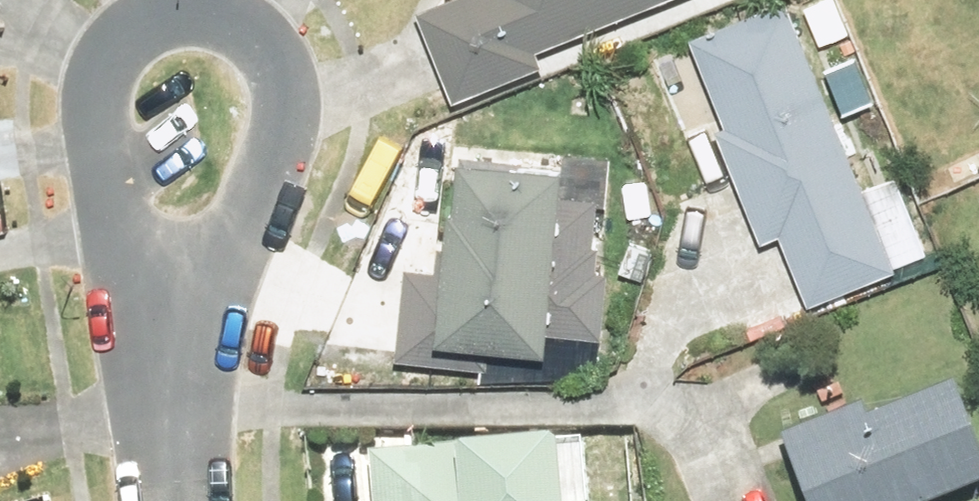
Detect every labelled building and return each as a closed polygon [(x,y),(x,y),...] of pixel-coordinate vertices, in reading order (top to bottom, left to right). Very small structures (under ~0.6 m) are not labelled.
[(463,100),(553,64),(547,49),(668,0),(450,0),(427,9),(463,100)] [(794,0),(785,0),(695,36),(731,123),(722,127),(770,244),(790,236),(816,299),(901,264),(794,0)] [(584,204),(587,156),(472,148),(466,246),(446,245),(445,267),(412,265),(406,362),(566,373),(568,340),(611,342),(620,206),(584,204)] [(788,433),(814,500),(961,500),(978,494),(978,400),(971,379),(878,415),(872,401),(788,433)] [(381,451),(385,500),(494,500),(489,442),(381,451)]
